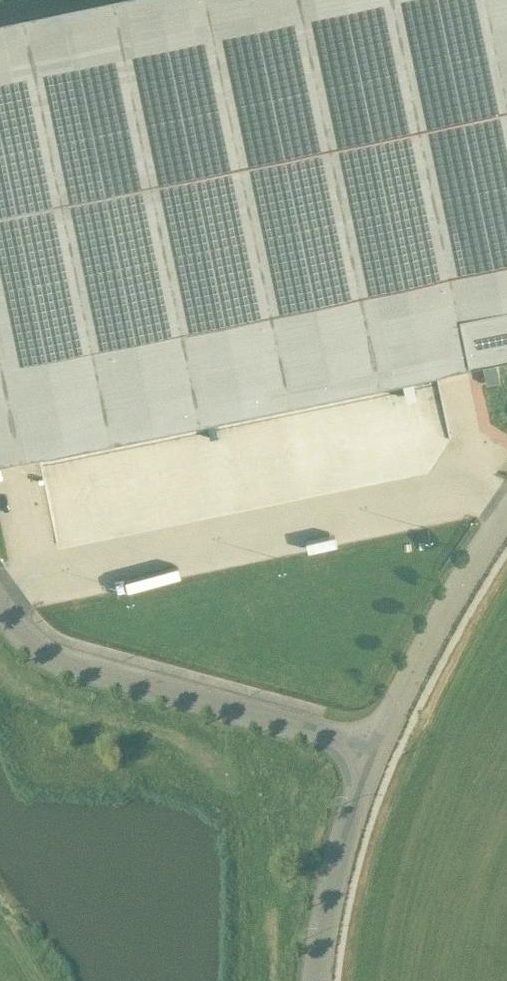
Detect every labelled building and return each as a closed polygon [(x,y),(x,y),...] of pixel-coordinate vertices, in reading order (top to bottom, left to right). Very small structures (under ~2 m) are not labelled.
[(506,348),(506,0),(45,0),(0,9),(0,453),(506,348)]
